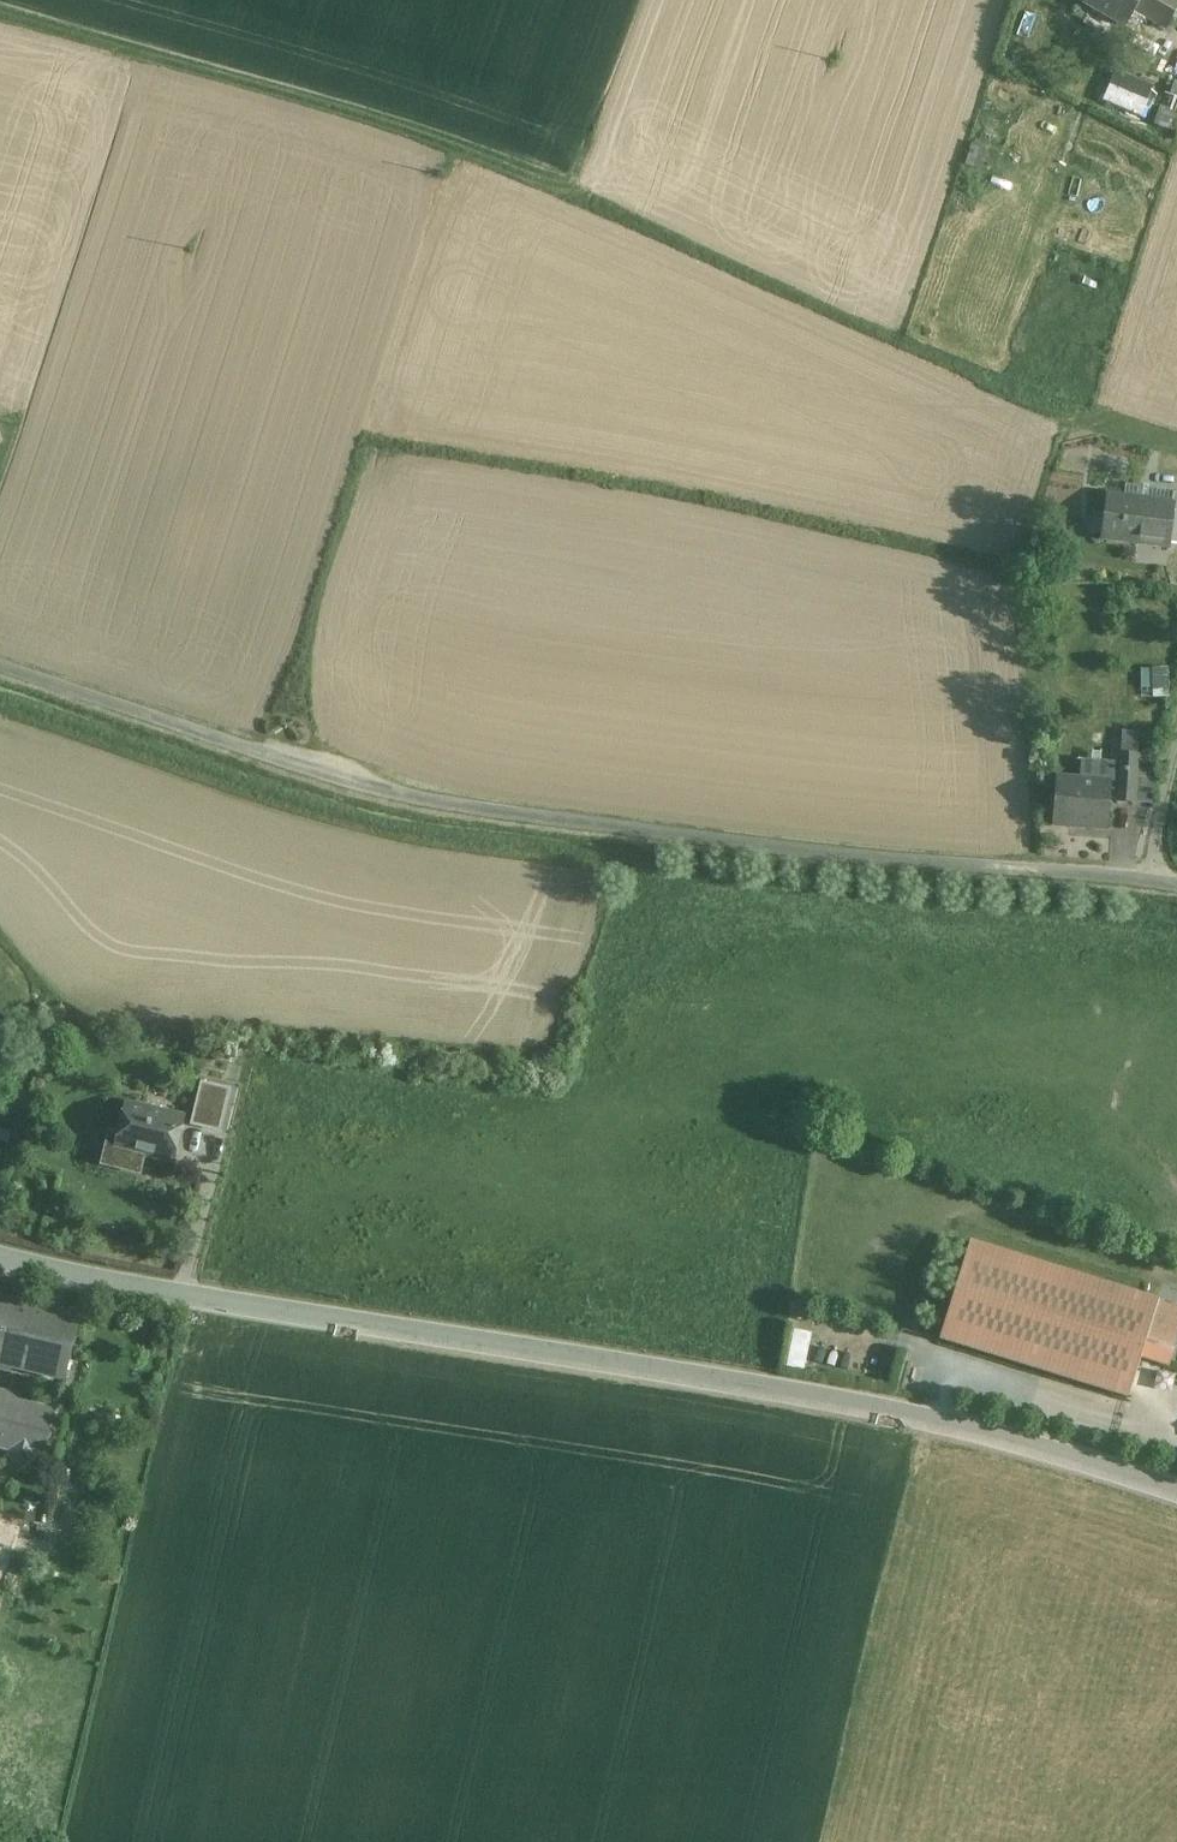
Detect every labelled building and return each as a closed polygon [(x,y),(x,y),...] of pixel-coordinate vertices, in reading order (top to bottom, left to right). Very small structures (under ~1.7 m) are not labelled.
[(1084,3),(1125,27),(1135,11),(1141,0),(1086,0),(1084,3)] [(1135,11),(1166,29),(1176,10),(1176,0),(1141,0),(1135,11)] [(1172,506),(1112,505),(1111,549),(1171,550),(1172,545),(1172,506)] [(1169,694),(1168,666),(1141,667),(1142,694),(1169,694)] [(1138,756),(1120,755),(1118,783),(1111,783),(1110,799),(1117,800),(1117,803),(1134,804),(1138,756)] [(1111,783),(1056,779),(1053,825),(1108,829),(1110,799),(1111,783)] [(216,1098),(199,1094),(192,1124),(209,1128),(216,1098)] [(184,1119),(127,1106),(116,1149),(173,1163),(184,1119)] [(1158,1301),(970,1242),(939,1340),(1128,1399),(1147,1339),(1158,1301)] [(0,1300),(0,1365),(65,1380),(80,1316),(48,1308),(48,1312),(0,1300)] [(1158,1301),(1147,1339),(1171,1346),(1176,1327),(1176,1307),(1158,1301)] [(794,1328),(786,1365),(804,1369),(813,1332),(794,1328)] [(22,1520),(39,1458),(40,1459),(52,1411),(0,1397),(0,1514),(22,1520)]
